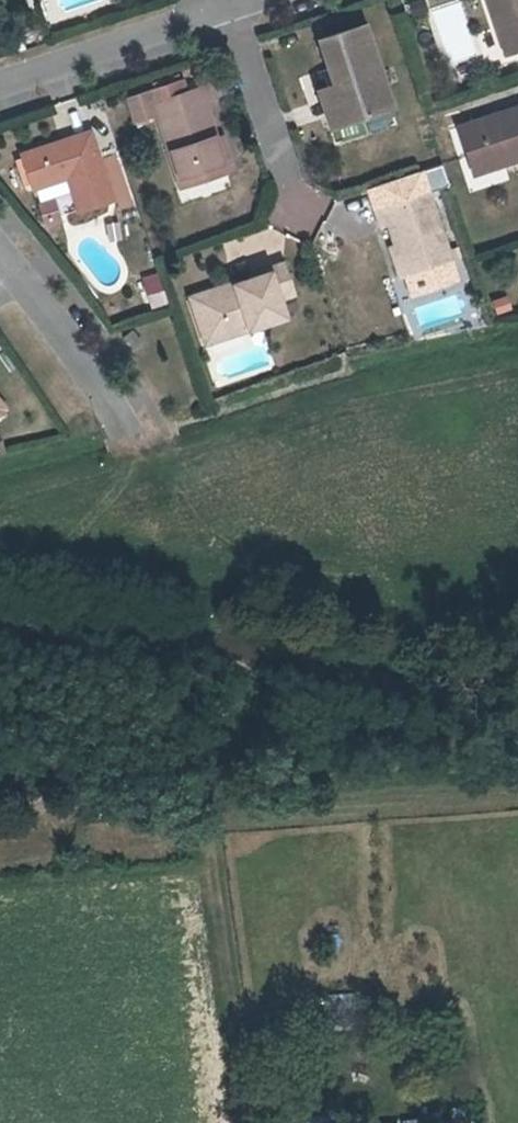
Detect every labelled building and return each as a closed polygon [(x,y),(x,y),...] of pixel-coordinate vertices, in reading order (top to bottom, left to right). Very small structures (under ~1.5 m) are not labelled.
[(510,56),(517,54),(517,0),(492,0),(510,56)] [(333,86),(323,90),(336,128),(397,107),(368,23),(323,38),(333,68),(327,70),(333,86)] [(186,189),(234,174),(212,107),(217,105),(211,87),(190,94),(186,80),(132,99),(141,124),(162,117),(186,189)] [(512,164),(517,162),(517,111),(464,129),(478,170),(510,159),(512,164)] [(54,182),(59,184),(71,179),(82,213),(116,202),(93,135),(74,141),(76,145),(68,147),(67,143),(25,158),(26,162),(34,185),(35,188),(54,182)] [(104,156),(119,209),(132,205),(117,153),(104,156)] [(510,159),(478,170),(479,175),(512,164),(510,159)] [(26,162),(20,164),(28,187),(34,185),(26,162)] [(54,182),(35,188),(36,191),(59,184),(54,182)] [(434,191),(382,209),(388,226),(395,224),(399,234),(412,274),(467,256),(463,246),(455,249),(434,191)] [(58,207),(43,213),(48,225),(62,220),(58,207)] [(412,274),(399,234),(393,236),(407,276),(412,274)] [(275,277),(283,303),(298,299),(289,267),(255,277),(256,283),(275,277)] [(142,276),(147,307),(165,304),(160,274),(142,276)] [(275,277),(256,283),(238,288),(238,286),(196,299),(211,343),(289,321),(283,303),(275,277)] [(196,299),(238,286),(236,278),(193,291),(196,299)] [(137,331),(128,338),(139,351),(147,345),(137,331)] [(4,412),(12,406),(0,392),(0,398),(5,404),(4,412)]
